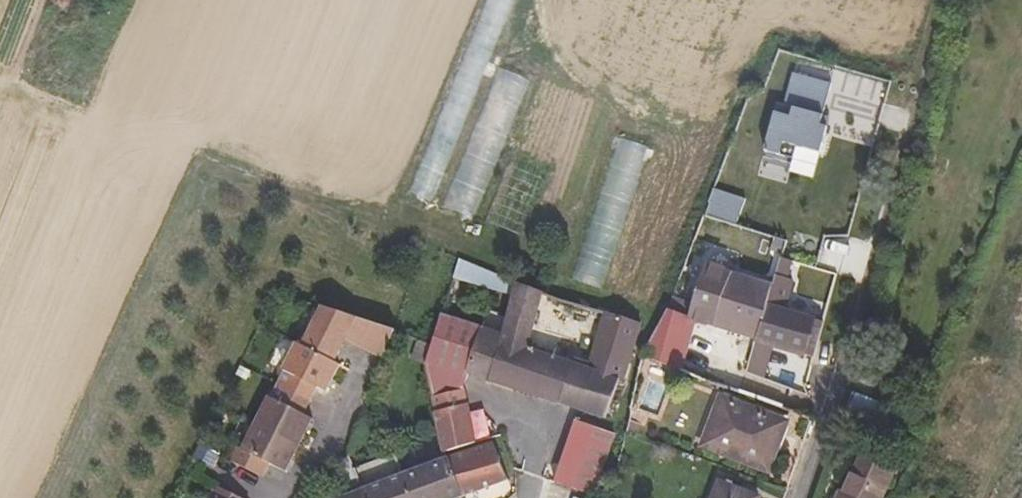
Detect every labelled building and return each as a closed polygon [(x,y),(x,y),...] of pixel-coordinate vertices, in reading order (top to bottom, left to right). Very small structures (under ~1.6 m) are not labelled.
[(413,192),(436,200),(511,0),(485,0),(413,192)] [(445,203),(475,216),(531,78),(501,66),(445,203)] [(780,140),(818,148),(832,80),(792,71),(784,111),(770,108),(762,148),(778,152),(780,140)] [(736,224),(744,198),(713,188),(705,214),(736,224)] [(574,278),(603,287),(631,202),(602,192),(574,278)] [(455,280),(515,292),(519,274),(458,262),(455,280)] [(701,278),(689,336),(751,350),(762,314),(772,280),(757,275),(753,289),(701,278)] [(548,416),(577,425),(601,432),(612,398),(616,400),(635,339),(610,331),(599,327),(591,357),(581,388),(520,368),(532,334),(540,307),(515,297),(497,351),(483,396),(548,416)] [(591,357),(599,327),(556,313),(540,307),(532,334),(591,357)] [(762,314),(751,350),(828,368),(838,332),(762,314)] [(383,371),(392,346),(317,319),(297,363),(290,359),(276,386),(279,388),(265,415),(261,414),(236,468),(231,465),(225,480),(251,494),(260,479),(275,487),(302,434),(292,428),(306,401),(316,406),(330,377),(325,374),(336,350),(383,371)] [(664,323),(639,370),(672,379),(689,336),(664,323)] [(460,399),(462,389),(476,345),(436,332),(427,363),(422,382),(432,409),(460,399)] [(462,389),(483,396),(497,351),(476,345),(462,389)] [(721,376),(714,393),(734,399),(740,383),(721,376)] [(771,389),(742,380),(740,383),(734,399),(784,416),(789,397),(770,392),(771,389)] [(448,455),(449,458),(479,446),(460,399),(432,409),(448,455)] [(780,428),(715,407),(699,454),(764,476),(780,428)] [(883,434),(843,419),(834,447),(871,463),(880,445),(883,434)] [(906,436),(902,432),(887,427),(883,434),(880,445),(898,453),(906,436)] [(573,435),(553,492),(568,497),(593,497),(610,449),(573,435)] [(508,488),(494,448),(451,463),(464,497),(479,497),(508,488)] [(440,467),(451,463),(449,458),(448,455),(437,459),(440,467)] [(357,476),(351,460),(339,464),(350,497),(366,497),(357,476)] [(403,460),(399,461),(405,478),(408,473),(403,460)] [(366,497),(412,497),(406,481),(405,478),(399,461),(357,476),(366,497)] [(451,463),(440,467),(406,481),(412,497),(464,497),(451,463)] [(880,497),(847,481),(839,497),(879,497),(880,497)] [(717,489),(714,497),(745,497),(717,489)]
